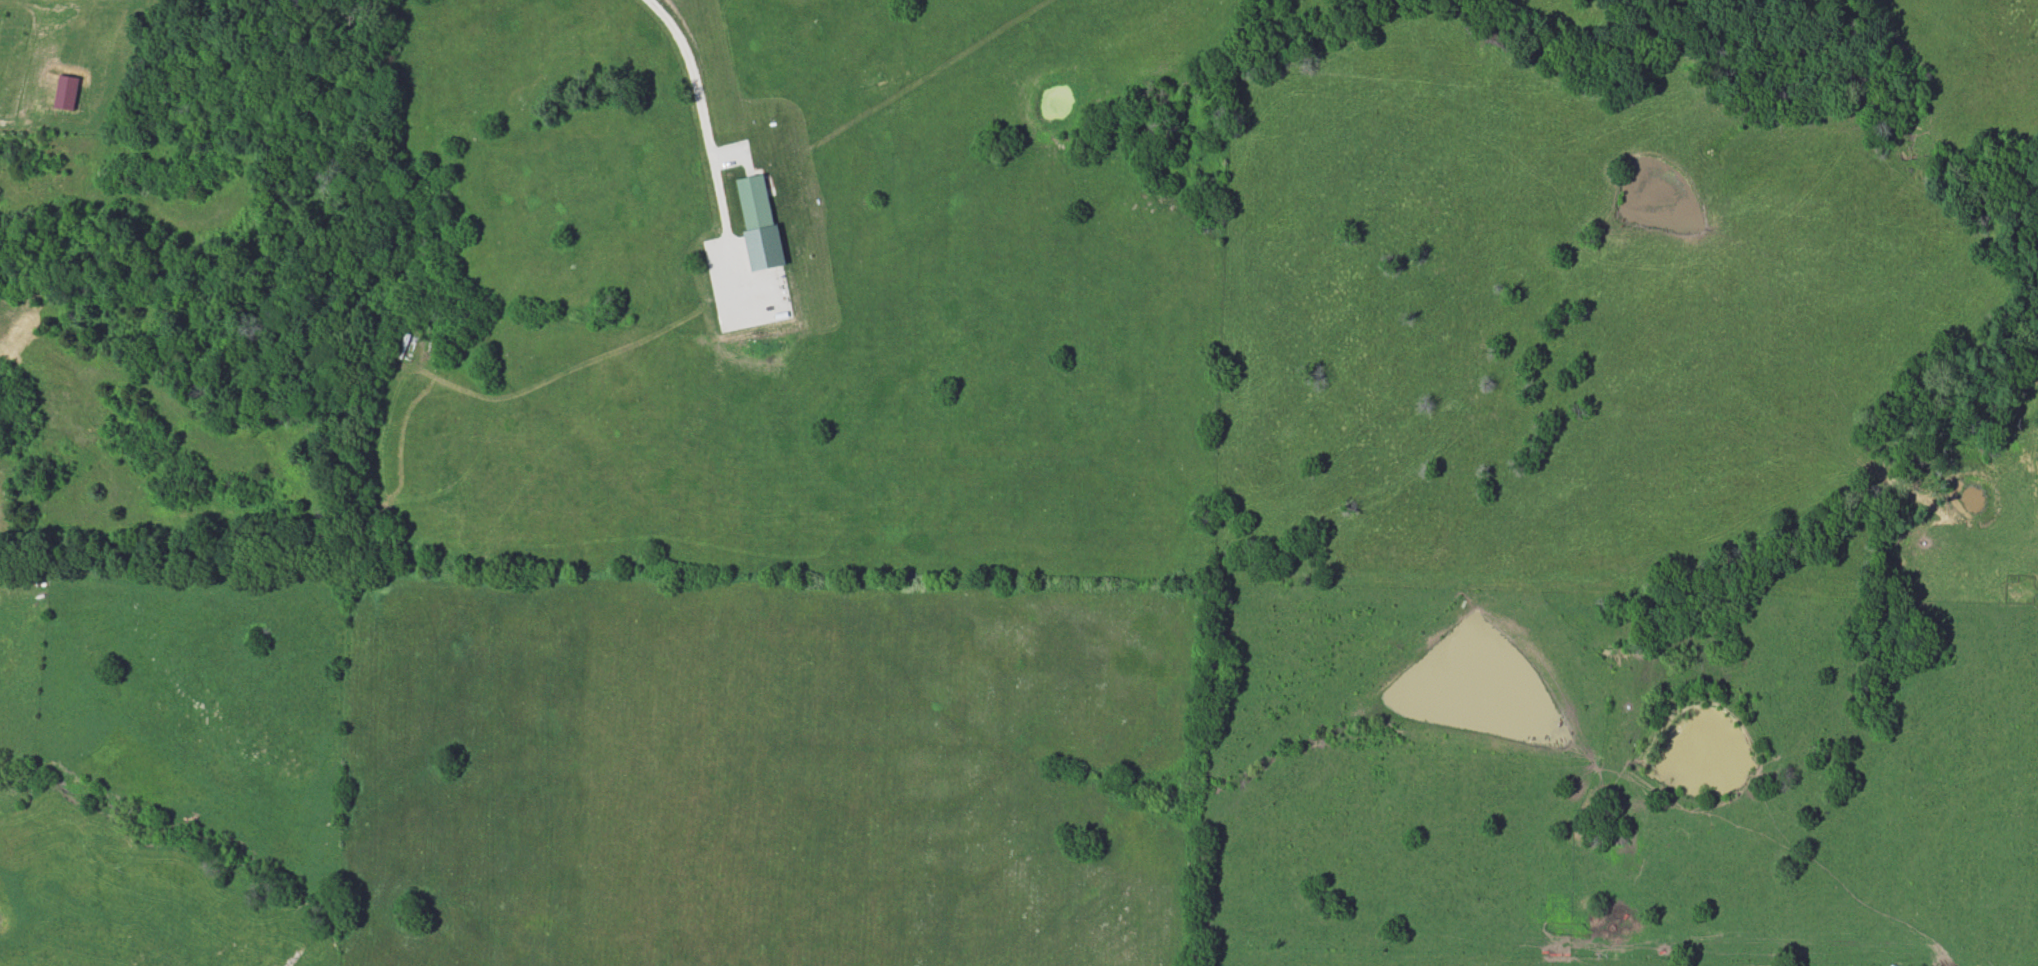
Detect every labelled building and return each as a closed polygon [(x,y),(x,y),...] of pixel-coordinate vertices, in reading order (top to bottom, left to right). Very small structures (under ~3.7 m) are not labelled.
[(745,233),(773,228),(764,175),(736,180),(745,233)]
